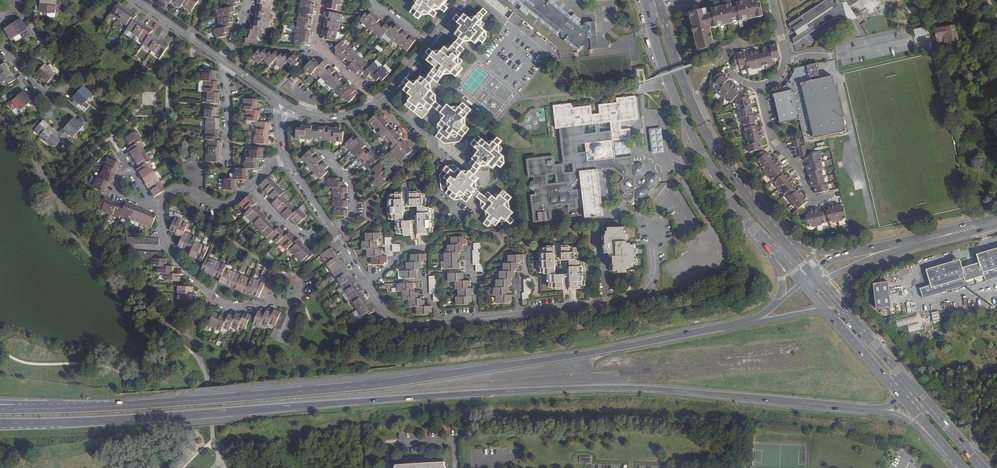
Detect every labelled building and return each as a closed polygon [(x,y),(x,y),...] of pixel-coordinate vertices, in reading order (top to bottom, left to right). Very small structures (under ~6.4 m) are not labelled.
[(48,12),(49,0),(41,0),(41,3),(37,3),(36,11),(48,12)] [(61,1),(50,0),(49,0),(48,12),(55,13),(56,9),(60,9),(61,1)] [(170,4),(172,1),(181,8),(182,5),(191,11),(199,0),(165,0),(170,4)] [(215,39),(225,37),(225,33),(227,33),(227,27),(230,27),(229,23),(232,23),(231,14),(234,13),(233,7),(236,7),(235,3),(239,3),(239,0),(222,0),(223,6),(224,6),(224,8),(217,10),(218,16),(219,16),(220,19),(216,19),(217,26),(218,26),(218,29),(212,30),(213,36),(214,36),(215,39)] [(241,43),(258,45),(259,40),(257,40),(258,36),(262,36),(263,32),(262,31),(263,27),(270,28),(270,23),(269,22),(270,18),(271,19),(272,13),(271,13),(271,5),(273,5),(274,0),(258,0),(258,4),(261,4),(260,11),(256,11),(255,17),(259,17),(258,21),(255,20),(254,26),(251,25),(250,29),(247,29),(246,37),(242,37),(241,43)] [(293,44),(305,46),(305,42),(308,42),(310,31),(307,30),(308,24),(311,25),(312,18),(309,18),(310,14),(313,15),(314,3),(311,2),(312,0),(300,0),(299,0),(297,12),(298,12),(298,16),(296,16),(295,22),(297,23),(296,30),(294,30),(293,41),(294,41),(293,44)] [(330,3),(327,2),(326,8),(341,10),(342,0),(331,0),(330,3)] [(418,3),(410,12),(419,19),(425,11),(434,17),(437,13),(434,10),(437,6),(442,10),(443,11),(445,12),(448,8),(446,7),(445,6),(444,4),(448,0),(447,0),(417,0),(418,3)] [(513,5),(515,2),(521,6),(519,9),(526,15),(529,12),(557,36),(559,33),(561,33),(562,38),(564,37),(566,39),(564,41),(578,52),(584,45),(589,50),(609,48),(612,44),(597,32),(596,22),(583,23),(584,26),(579,22),(582,19),(575,13),(572,17),(552,0),(507,0),(513,5)] [(763,14),(760,0),(744,0),(711,8),(712,12),(707,13),(706,8),(703,8),(689,12),(698,50),(715,46),(710,27),(763,14)] [(807,24),(812,32),(832,19),(833,20),(835,19),(836,18),(837,18),(838,18),(839,18),(840,18),(844,18),(846,18),(847,21),(856,17),(852,12),(849,7),(860,0),(832,0),(829,1),(828,0),(825,0),(801,16),(807,24)] [(160,59),(165,62),(175,52),(169,47),(170,45),(153,32),(154,30),(136,17),(138,15),(121,2),(112,13),(130,26),(129,27),(146,40),(144,44),(162,57),(160,59)] [(446,136),(442,141),(445,143),(460,142),(470,129),(462,123),(472,110),(463,103),(456,111),(448,105),(445,109),(441,105),(432,98),(435,95),(427,88),(432,82),(434,79),(438,82),(448,70),(456,77),(460,72),(456,69),(459,65),(455,61),(459,57),(458,50),(462,53),(465,48),(461,45),(462,44),(464,41),(471,40),(476,44),(479,40),(483,43),(487,39),(487,32),(482,28),(481,21),(488,12),(483,8),(476,17),(469,18),(464,14),(461,18),(460,18),(459,17),(458,16),(457,15),(454,19),(455,20),(456,21),(457,22),(459,30),(456,34),(460,37),(458,40),(453,47),(446,47),(442,52),(434,52),(433,52),(432,50),(431,50),(430,49),(427,53),(428,54),(429,55),(430,56),(431,56),(428,61),(436,67),(428,78),(426,80),(422,77),(419,81),(410,81),(408,80),(406,78),(403,83),(405,84),(406,85),(407,86),(404,90),(408,94),(410,101),(406,105),(422,119),(432,106),(438,110),(445,116),(435,129),(446,136)] [(341,13),(326,11),(325,17),(328,17),(327,21),(324,20),(323,26),(327,27),(326,30),(323,30),(322,36),(325,36),(324,39),(336,41),(338,28),(339,28),(340,23),(339,23),(339,19),(340,19),(341,13)] [(408,53),(417,41),(412,36),(410,38),(407,36),(409,34),(404,30),(402,32),(400,30),(402,28),(397,24),(395,27),(393,25),(391,27),(386,24),(384,26),(378,22),(380,19),(371,12),(369,15),(367,13),(361,20),(364,22),(362,23),(367,27),(366,28),(371,32),(372,31),(378,36),(377,36),(381,39),(386,34),(388,36),(388,37),(392,40),(393,39),(396,42),(396,43),(400,46),(403,48),(403,49),(408,53)] [(807,24),(801,16),(796,20),(790,24),(791,29),(792,28),(798,36),(793,39),(794,44),(812,32),(807,24)] [(32,29),(29,24),(27,21),(24,23),(22,19),(15,23),(21,33),(24,38),(30,34),(29,32),(32,29)] [(21,33),(15,23),(8,27),(8,26),(4,28),(8,35),(11,39),(14,37),(21,33)] [(956,25),(935,29),(938,46),(945,45),(944,43),(959,40),(956,25)] [(924,26),(913,29),(914,37),(926,34),(924,26)] [(373,77),(377,80),(379,78),(382,81),(390,73),(387,70),(388,70),(384,65),(381,69),(378,66),(378,65),(375,61),(370,66),(367,63),(360,55),(359,56),(354,51),(355,50),(350,46),(349,47),(343,40),(335,48),(338,51),(335,53),(343,61),(346,58),(351,64),(349,66),(357,74),(359,72),(362,74),(364,72),(368,77),(371,74),(373,77)] [(777,44),(770,45),(770,46),(773,58),(780,57),(777,44)] [(763,53),(765,64),(769,64),(770,65),(774,64),(773,58),(770,46),(766,47),(767,52),(763,53)] [(290,69),(291,71),(299,63),(296,60),(298,59),(298,58),(295,54),(291,58),(287,54),(285,56),(282,53),(280,55),(276,51),(273,53),(271,51),(269,53),(265,49),(262,52),(260,49),(252,57),(255,60),(254,61),(258,64),(263,59),(266,62),(266,63),(269,66),(274,61),(277,64),(277,65),(281,69),(285,64),(290,69)] [(753,50),(757,68),(762,67),(763,65),(765,64),(763,53),(758,54),(757,49),(753,50)] [(753,69),(757,68),(753,50),(749,51),(750,56),(746,57),(747,64),(748,68),(751,68),(753,69)] [(746,57),(744,51),(737,53),(738,55),(734,56),(735,64),(739,63),(740,66),(747,64),(746,57)] [(175,52),(165,62),(169,65),(178,54),(175,52)] [(355,93),(357,91),(349,83),(346,85),(342,80),(344,78),(340,74),(337,76),(335,74),(337,71),(333,67),(330,69),(328,67),(331,65),(326,60),(321,64),(318,61),(315,63),(312,60),(307,66),(304,68),(311,75),(314,72),(319,76),(320,75),(323,78),(321,79),(325,83),(326,81),(329,84),(328,85),(333,90),(334,89),(339,93),(338,95),(342,99),(343,98),(346,101),(349,103),(357,96),(355,93)] [(10,70),(6,63),(2,65),(0,61),(0,62),(0,75),(10,70)] [(792,75),(792,76),(791,77),(791,78),(790,79),(789,80),(788,81),(788,82),(786,83),(785,85),(784,86),(783,87),(782,88),(783,91),(774,93),(774,94),(773,94),(773,95),(774,97),(780,121),(779,121),(779,122),(780,123),(781,124),(782,123),(800,119),(800,121),(804,136),(806,136),(806,137),(807,137),(808,137),(813,136),(813,137),(814,138),(815,138),(844,131),(845,131),(846,130),(846,129),(845,128),(840,105),(833,78),(834,78),(834,77),(833,76),(832,76),(831,76),(820,78),(816,63),(795,68),(795,69),(794,71),(794,72),(793,74),(792,75)] [(39,65),(34,71),(37,74),(37,73),(43,78),(51,69),(45,64),(42,68),(39,65)] [(51,69),(43,78),(48,83),(51,80),(54,82),(59,76),(51,69)] [(217,70),(201,69),(200,81),(204,81),(203,92),(207,92),(206,102),(220,103),(221,93),(218,92),(219,82),(216,81),(217,70)] [(9,84),(16,80),(10,70),(0,75),(0,77),(3,83),(7,80),(9,84)] [(722,88),(727,82),(731,78),(725,72),(724,74),(720,72),(715,77),(718,80),(716,83),(722,88)] [(724,98),(737,84),(734,81),(730,85),(727,82),(722,88),(719,91),(721,93),(721,94),(724,98)] [(740,87),(737,84),(724,98),(727,100),(729,100),(732,102),(740,94),(736,91),(740,87)] [(97,93),(89,86),(87,89),(84,86),(78,92),(87,100),(93,95),(94,96),(97,93)] [(18,96),(27,106),(32,101),(34,102),(37,100),(30,92),(27,94),(25,91),(18,96)] [(70,100),(76,105),(78,103),(82,106),(87,100),(78,92),(73,98),(73,97),(70,100)] [(12,101),(9,103),(14,109),(17,107),(21,111),(27,106),(18,96),(13,101),(12,101)] [(621,130),(620,121),(638,119),(635,96),(632,97),(617,98),(617,103),(599,105),(600,114),(592,115),(591,106),(572,108),(572,104),(554,106),(556,129),(560,128),(564,163),(565,164),(573,163),(574,172),(565,173),(564,165),(562,164),(555,165),(554,156),(527,159),(529,177),(534,177),(534,180),(533,180),(533,182),(530,185),(530,188),(534,191),(534,192),(536,192),(536,195),(531,195),(534,222),(552,220),(551,207),(568,205),(569,209),(578,208),(577,199),(583,198),(585,218),(593,217),(595,217),(604,216),(603,209),(602,205),(599,206),(599,202),(595,169),(611,167),(623,176),(623,179),(618,185),(619,188),(623,192),(620,196),(624,199),(632,205),(632,204),(636,199),(640,202),(645,201),(649,196),(649,193),(653,188),(656,188),(659,183),(659,177),(654,173),(648,174),(644,179),(642,177),(646,173),(646,167),(641,163),(637,163),(635,165),(634,165),(633,156),(615,158),(615,156),(613,143),(613,140),(631,138),(630,129),(621,130)] [(740,110),(753,107),(750,96),(743,98),(737,99),(740,110)] [(257,99),(244,98),(243,110),(247,110),(246,121),(256,122),(255,144),(268,145),(270,122),(260,122),(260,110),(257,110),(257,99)] [(218,107),(205,107),(204,117),(206,117),(205,140),(208,140),(207,162),(221,163),(222,140),(219,140),(220,118),(217,118),(218,107)] [(740,110),(741,118),(754,114),(753,107),(740,110)] [(760,117),(759,113),(754,114),(741,118),(742,121),(744,123),(745,126),(756,123),(755,118),(760,117)] [(367,122),(393,150),(401,142),(398,139),(401,137),(393,128),(391,131),(387,126),(389,124),(381,115),(378,117),(376,114),(367,122)] [(69,123),(78,131),(83,126),(85,127),(88,124),(80,117),(77,120),(74,117),(69,123)] [(33,127),(42,135),(50,125),(44,120),(41,123),(38,121),(33,127)] [(73,137),(78,131),(69,123),(64,129),(63,128),(60,131),(67,136),(69,133),(73,137)] [(50,125),(42,135),(47,140),(46,141),(54,147),(62,139),(63,140),(64,139),(67,136),(60,131),(58,133),(50,125)] [(312,126),(300,125),(300,129),(296,128),(296,139),(310,140),(310,139),(317,139),(317,141),(324,141),(324,140),(327,140),(327,141),(343,142),(344,131),(340,131),(340,127),(329,127),(329,130),(324,130),(324,127),(318,126),(318,129),(311,129),(312,126)] [(746,136),(764,132),(763,128),(758,129),(757,125),(745,128),(746,131),(745,132),(746,136)] [(650,154),(663,153),(661,127),(649,128),(650,154)] [(436,137),(442,141),(446,136),(435,129),(439,133),(436,137)] [(154,197),(166,190),(149,162),(151,161),(139,142),(142,140),(137,131),(125,138),(130,147),(128,148),(139,167),(137,169),(154,197)] [(749,145),(761,142),(760,137),(765,136),(764,132),(746,136),(747,141),(748,141),(749,145)] [(377,187),(379,189),(387,182),(384,180),(386,178),(383,173),(384,172),(381,169),(384,167),(380,162),(378,164),(376,161),(378,160),(371,151),(368,153),(364,148),(366,146),(358,137),(355,139),(353,136),(345,144),(347,146),(346,147),(353,155),(354,154),(360,161),(359,162),(367,170),(368,169),(370,172),(369,172),(376,180),(372,183),(376,188),(377,187)] [(439,174),(440,188),(455,199),(461,191),(469,197),(472,194),(476,197),(477,196),(479,198),(481,200),(482,208),(489,214),(486,218),(483,223),(487,226),(491,222),(495,225),(502,217),(510,224),(514,220),(509,216),(513,212),(509,209),(508,201),(511,197),(502,190),(496,198),(488,191),(484,196),(479,192),(476,189),(475,181),(478,177),(474,174),(476,172),(484,162),(492,168),(496,164),(500,167),(503,163),(499,160),(503,155),(499,152),(497,145),(501,141),(497,137),(493,142),(485,142),(477,136),(471,143),(476,147),(477,154),(469,163),(473,166),(471,169),(470,171),(461,171),(454,165),(446,166),(439,174)] [(393,150),(388,155),(392,159),(391,161),(399,169),(410,160),(406,156),(413,150),(404,140),(401,142),(393,150)] [(613,143),(615,156),(627,154),(626,142),(613,143)] [(763,149),(761,142),(749,145),(748,145),(749,152),(763,149)] [(223,180),(223,186),(223,190),(236,191),(237,180),(248,180),(248,169),(259,170),(259,159),(263,159),(263,148),(249,147),(249,158),(245,158),(245,169),(235,168),(234,179),(223,179),(223,180)] [(320,179),(328,172),(326,170),(329,167),(325,162),(322,165),(320,162),(323,160),(319,155),(316,157),(314,155),(316,153),(312,148),(301,158),(305,163),(306,163),(307,165),(311,170),(311,169),(314,172),(313,173),(317,178),(318,177),(320,179)] [(762,166),(772,159),(773,158),(768,152),(766,153),(764,150),(757,155),(760,158),(757,160),(762,166)] [(821,153),(808,156),(803,157),(804,161),(809,160),(810,164),(821,162),(820,158),(822,157),(821,153)] [(97,176),(92,187),(105,192),(110,181),(113,182),(120,163),(107,158),(99,177),(97,176)] [(766,174),(781,163),(778,159),(774,162),(772,159),(762,166),(764,169),(763,170),(766,174)] [(399,169),(400,170),(410,161),(410,160),(399,169)] [(821,162),(810,164),(808,165),(810,172),(822,169),(823,169),(821,162)] [(783,166),(781,163),(766,174),(769,177),(771,178),(773,180),(783,172),(779,169),(783,166)] [(810,172),(808,172),(810,180),(823,177),(822,169),(810,172)] [(778,189),(793,178),(790,174),(787,177),(784,174),(774,182),(776,184),(776,186),(778,189)] [(278,183),(270,175),(260,185),(267,193),(278,183)] [(810,180),(812,187),(814,186),(825,184),(823,177),(810,180)] [(334,207),(333,216),(347,216),(347,210),(342,210),(342,206),(347,206),(347,200),(344,200),(344,193),(347,193),(347,188),(343,188),(343,183),(339,183),(339,179),(328,178),(328,188),(333,188),(332,194),(334,194),(333,200),(332,200),(332,206),(334,207)] [(785,195),(789,192),(795,187),(792,184),(795,181),(793,178),(778,189),(781,192),(783,192),(785,195)] [(267,193),(274,201),(282,194),(285,191),(278,183),(267,193)] [(814,186),(816,194),(829,191),(828,183),(825,184),(814,186)] [(788,198),(793,204),(804,195),(799,189),(797,190),(795,187),(789,192),(791,195),(788,198)] [(418,226),(418,233),(430,233),(430,231),(433,231),(432,208),(432,206),(426,207),(426,198),(424,198),(424,193),(422,194),(422,193),(417,193),(417,191),(409,191),(410,201),(408,201),(408,202),(405,202),(405,200),(403,200),(403,199),(402,199),(402,194),(391,194),(391,195),(388,195),(389,219),(391,219),(391,220),(396,220),(396,233),(399,233),(399,234),(411,233),(411,226),(413,226),(413,223),(416,223),(416,226),(418,226)] [(258,202),(250,194),(240,203),(247,212),(256,204),(258,202)] [(274,201),(272,203),(280,211),(290,202),(282,194),(274,201)] [(793,213),(795,217),(806,208),(804,205),(809,201),(808,200),(804,195),(793,204),(798,209),(793,213)] [(152,228),(157,214),(126,202),(125,205),(105,197),(99,210),(120,218),(121,216),(152,228)] [(290,202),(280,211),(287,219),(289,217),(298,209),(290,202)] [(838,203),(834,204),(838,222),(842,221),(843,219),(847,218),(844,207),(839,208),(838,203)] [(247,212),(245,214),(253,222),(263,213),(256,204),(247,212)] [(838,222),(834,204),(830,205),(831,209),(827,210),(827,212),(829,219),(830,222),(832,221),(834,223),(838,222)] [(818,213),(817,207),(813,208),(818,226),(822,225),(822,224),(825,223),(825,220),(823,213),(823,211),(818,213)] [(289,217),(297,225),(307,215),(300,208),(298,209),(289,217)] [(818,226),(813,208),(809,209),(810,214),(806,215),(808,227),(811,226),(813,227),(818,226)] [(271,220),(263,213),(253,222),(260,230),(271,220)] [(179,217),(176,216),(170,230),(176,233),(183,236),(179,245),(192,251),(190,255),(203,260),(208,246),(196,241),(198,237),(185,231),(188,223),(185,222),(185,221),(182,219),(179,218),(179,217)] [(277,227),(271,220),(260,230),(267,238),(270,235),(277,227)] [(287,234),(279,226),(277,227),(270,235),(277,244),(280,241),(287,234)] [(609,251),(609,269),(618,269),(618,271),(626,271),(626,268),(628,268),(628,266),(632,266),(632,262),(634,262),(634,245),(631,245),(631,243),(627,243),(627,234),(625,234),(625,230),(623,230),(623,227),(607,228),(607,231),(605,231),(606,235),(604,235),(605,245),(606,244),(606,248),(605,248),(605,251),(609,251)] [(297,240),(289,232),(287,234),(280,241),(287,249),(289,248),(297,240)] [(371,263),(384,262),(384,260),(387,260),(387,255),(382,255),(382,248),(379,248),(378,239),(381,239),(381,232),(365,233),(365,240),(363,240),(363,248),(366,248),(366,256),(371,256),(371,263)] [(159,245),(159,239),(124,236),(124,243),(159,245)] [(444,253),(444,268),(460,268),(460,250),(463,250),(462,244),(466,244),(466,239),(463,239),(463,237),(450,237),(450,244),(447,244),(447,253),(444,253)] [(307,246),(299,238),(297,240),(289,248),(296,255),(307,246)] [(481,250),(481,243),(474,244),(474,251),(473,251),(473,265),(476,265),(476,272),(483,272),(483,264),(480,264),(480,251),(481,250)] [(304,263),(314,254),(307,246),(296,255),(304,263)] [(555,253),(555,247),(542,247),(542,248),(539,248),(539,272),(548,273),(547,286),(551,286),(551,287),(556,287),(556,289),(563,289),(563,279),(565,279),(565,276),(568,276),(568,279),(570,279),(570,288),(578,288),(578,286),(582,286),(582,285),(584,285),(584,280),(585,280),(585,266),(584,266),(584,261),(581,261),(581,260),(576,260),(576,247),(573,247),(573,246),(563,246),(563,253),(559,253),(559,257),(557,257),(557,253),(555,253)] [(374,312),(332,248),(321,256),(363,319),(374,312)] [(940,293),(966,285),(966,287),(988,281),(987,280),(996,277),(996,248),(977,254),(980,262),(976,263),(971,262),(971,263),(968,264),(967,263),(964,266),(964,267),(961,268),(959,260),(927,269),(926,269),(930,285),(920,288),(922,298),(940,293)] [(163,259),(164,251),(138,249),(137,257),(151,258),(151,265),(157,266),(157,273),(164,273),(163,281),(179,282),(179,275),(173,274),(173,267),(166,266),(166,259),(163,259)] [(401,270),(401,278),(414,278),(414,275),(417,275),(417,270),(419,270),(419,268),(421,267),(421,262),(424,262),(424,260),(426,260),(426,253),(411,253),(411,262),(406,262),(406,269),(401,270)] [(496,295),(496,303),(509,303),(509,300),(513,300),(512,295),(509,295),(508,285),(512,285),(511,276),(514,276),(514,270),(516,270),(516,269),(518,268),(518,263),(520,262),(520,260),(523,260),(523,254),(507,254),(508,262),(502,262),(503,270),(499,270),(499,279),(495,279),(496,287),(493,287),(493,295),(496,295)] [(245,292),(259,298),(265,284),(251,278),(251,279),(225,268),(226,265),(207,257),(201,271),(220,279),(219,283),(245,294),(245,292)] [(455,297),(455,304),(469,304),(469,302),(471,302),(471,294),(473,294),(473,288),(470,288),(470,280),(461,281),(461,279),(463,279),(463,272),(447,273),(447,281),(455,281),(455,288),(458,288),(458,297),(455,297)] [(433,301),(440,301),(440,293),(436,294),(436,276),(429,276),(429,294),(433,294),(433,301)] [(522,293),(522,305),(527,305),(527,300),(529,300),(529,293),(531,293),(531,278),(523,278),(524,293),(522,293)] [(887,281),(872,284),(875,309),(890,307),(887,281)] [(412,283),(398,283),(398,291),(402,291),(402,299),(408,298),(409,306),(416,306),(416,314),(428,314),(428,312),(431,312),(431,306),(424,306),(424,301),(422,301),(422,298),(418,298),(418,292),(415,292),(415,290),(414,290),(414,284),(412,284),(412,283)] [(180,294),(180,301),(196,302),(196,295),(192,294),(193,287),(177,286),(177,294),(180,294)] [(302,311),(296,309),(291,321),(297,324),(302,311)] [(264,314),(257,311),(251,326),(258,329),(259,325),(266,327),(267,324),(280,330),(286,315),(273,310),(272,313),(265,310),(264,314)] [(931,313),(934,323),(940,321),(938,311),(931,313)] [(214,312),(208,326),(221,332),(222,329),(229,331),(230,328),(236,330),(238,327),(244,330),(251,316),(244,313),(242,316),(236,313),(235,317),(229,314),(227,318),(220,315),(214,312)] [(916,315),(895,319),(897,327),(907,324),(909,332),(920,330),(916,315)]
